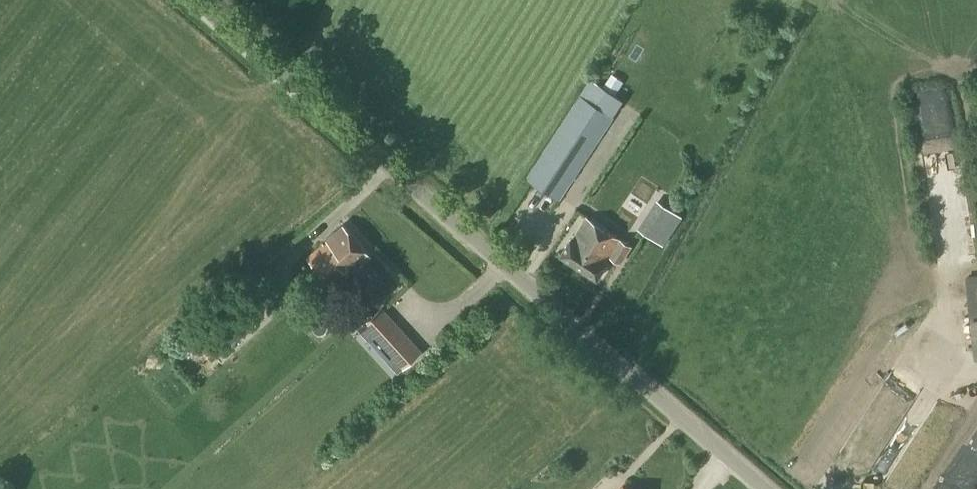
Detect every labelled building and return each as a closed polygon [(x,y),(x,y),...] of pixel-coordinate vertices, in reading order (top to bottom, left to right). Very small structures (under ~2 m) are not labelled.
[(559,201),(614,117),(608,113),(619,96),(591,77),(580,95),(525,178),(559,201)] [(963,169),(956,128),(934,132),(941,173),(963,169)] [(650,197),(630,227),(652,241),(672,212),(650,197)] [(632,246),(586,216),(574,235),(572,234),(569,239),(570,239),(560,255),(597,279),(607,263),(606,263),(610,257),(621,264),(632,246)] [(371,255),(343,225),(329,238),(328,237),(306,257),(334,289),(357,269),(356,268),(371,255)] [(976,361),(976,275),(966,276),(974,361),(976,361)] [(374,335),(392,319),(382,307),(372,316),(363,324),(374,335)] [(347,316),(341,309),(335,314),(341,321),(347,316)] [(212,362),(247,331),(228,310),(194,341),(212,362)] [(402,329),(383,346),(403,368),(422,352),(402,329)]
